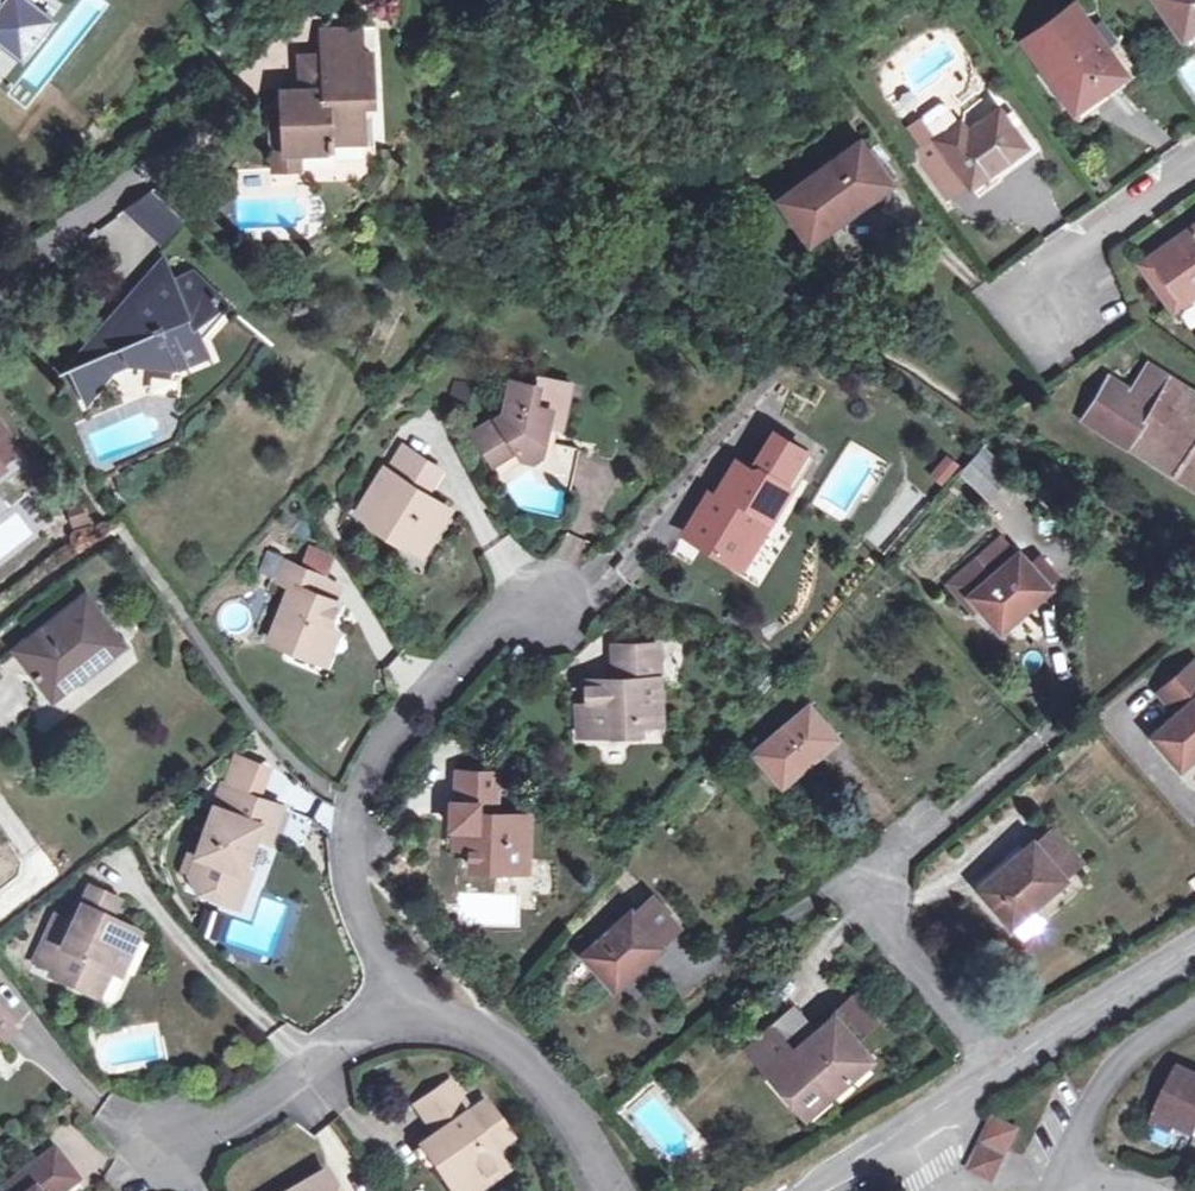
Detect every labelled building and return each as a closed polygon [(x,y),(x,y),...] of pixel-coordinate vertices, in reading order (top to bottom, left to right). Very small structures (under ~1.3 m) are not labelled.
[(4,45),(6,43),(21,55),(28,45),(31,47),(41,34),(38,32),(46,23),(31,11),(33,9),(30,6),(36,0),(0,0),(0,42),(4,45)] [(1182,38),(1194,28),(1194,0),(1154,0),(1182,38)] [(1122,72),(1072,3),(1022,40),(1073,109),(1103,87),(1122,72)] [(38,32),(41,34),(51,22),(33,9),(31,11),(46,23),(38,32)] [(324,55),(310,56),(311,89),(303,90),(284,91),(284,109),(286,152),(302,152),(335,150),(335,143),(366,142),(365,107),(374,103),(376,96),(374,53),(364,53),(363,28),(324,30),(324,55)] [(21,55),(6,43),(4,45),(21,59),(31,47),(28,45),(21,55)] [(1194,100),(1194,55),(1194,54),(1173,69),(1194,100)] [(311,89),(310,56),(301,56),(303,90),(311,89)] [(1103,87),(1073,109),(1078,117),(1109,95),(1103,87)] [(951,126),(934,139),(943,151),(967,184),(969,186),(992,169),(1024,146),(997,108),(966,131),(961,125),(954,130),(951,126)] [(286,152),(284,109),(270,111),(273,171),(303,168),(302,152),(286,152)] [(934,139),(931,135),(910,151),(946,200),(967,184),(943,151),(934,139)] [(302,152),(303,168),(304,181),(357,178),(374,171),(379,154),(379,141),(366,142),(335,143),(335,150),(302,152)] [(862,190),(883,175),(858,142),(800,186),(781,200),(808,236),(829,224),(867,196),(862,190)] [(999,178),(992,169),(969,186),(976,195),(999,178)] [(888,181),(883,175),(862,190),(867,196),(888,181)] [(178,214),(151,190),(128,214),(156,236),(178,214)] [(1141,264),(1173,308),(1194,292),(1194,226),(1141,264)] [(173,273),(167,258),(138,288),(173,273)] [(138,288),(128,300),(143,334),(114,347),(105,325),(68,367),(85,403),(113,370),(129,363),(179,364),(208,351),(201,336),(229,304),(192,272),(176,279),(173,273),(138,288)] [(143,334),(128,300),(105,325),(114,347),(143,334)] [(1194,323),(1194,305),(1180,313),(1187,327),(1194,323)] [(1045,361),(1044,362),(1033,370),(1043,384),(1055,376),(1045,361)] [(1147,363),(1130,391),(1151,403),(1168,377),(1147,363)] [(1088,386),(1098,392),(1108,377),(1098,370),(1088,386)] [(508,409),(499,416),(503,421),(480,438),(497,463),(520,449),(532,466),(546,485),(569,491),(573,492),(581,450),(547,441),(552,420),(568,424),(577,380),(544,371),(542,382),(516,376),(508,409)] [(1098,392),(1082,417),(1159,464),(1194,486),(1194,393),(1168,377),(1151,403),(1130,391),(1108,377),(1098,392)] [(503,421),(499,416),(476,432),(480,438),(503,421)] [(3,466),(1,464),(21,448),(0,420),(0,468),(3,466)] [(684,533),(733,564),(764,516),(769,520),(788,489),(782,486),(803,453),(772,434),(749,471),(736,463),(710,505),(704,502),(684,533)] [(358,514),(402,540),(407,533),(429,545),(451,510),(427,495),(420,490),(436,467),(404,447),(389,472),(385,469),(358,514)] [(960,473),(987,497),(1004,480),(977,454),(960,473)] [(959,469),(948,460),(931,479),(943,489),(959,469)] [(420,490),(427,495),(442,472),(436,467),(420,490)] [(764,516),(733,564),(739,569),(769,520),(764,516)] [(407,533),(402,540),(424,554),(429,545),(407,533)] [(963,602),(970,597),(980,610),(995,628),(1019,607),(1022,610),(1050,588),(1019,552),(1014,556),(999,539),(948,583),(963,602)] [(315,658),(327,630),(337,605),(329,601),(318,597),(310,593),(317,576),(282,561),(275,581),(290,587),(269,640),(315,658)] [(310,593),(318,597),(329,601),(336,584),(326,579),(317,576),(310,593)] [(85,595),(35,634),(20,613),(0,628),(0,662),(15,650),(38,678),(36,686),(42,693),(50,694),(53,696),(61,697),(66,692),(73,688),(74,680),(121,643),(85,595)] [(980,610),(970,597),(963,602),(974,615),(980,610)] [(338,635),(327,630),(315,658),(326,663),(338,635)] [(588,680),(589,702),(591,735),(643,733),(643,723),(663,722),(659,644),(622,645),(624,679),(612,679),(588,680)] [(624,679),(622,645),(610,646),(612,679),(624,679)] [(1148,733),(1180,769),(1194,755),(1194,668),(1188,659),(1152,691),(1172,712),(1148,733)] [(591,735),(589,702),(576,703),(579,736),(591,735)] [(810,750),(831,731),(808,707),(754,755),(781,785),(815,755),(810,750)] [(810,750),(815,755),(818,758),(838,740),(831,731),(810,750)] [(473,831),(472,845),(472,868),(528,871),(530,817),(498,814),(499,775),(461,772),(460,803),(451,802),(450,829),(473,831)] [(460,803),(461,772),(454,772),(451,802),(460,803)] [(242,870),(254,837),(259,826),(271,829),(280,809),(225,788),(190,878),(207,884),(204,893),(238,904),(250,873),(242,870)] [(259,826),(254,837),(267,841),(271,829),(259,826)] [(473,831),(450,829),(450,844),(472,845),(473,831)] [(1010,926),(1019,936),(1042,917),(1033,906),(1066,880),(1064,876),(1077,865),(1049,833),(1036,845),(1033,841),(1001,867),(1005,871),(980,892),(1010,926)] [(605,885),(615,892),(625,879),(615,872),(605,885)] [(55,918),(34,962),(51,970),(49,976),(96,997),(108,972),(119,976),(138,936),(113,923),(102,919),(112,899),(89,889),(72,926),(55,918)] [(585,955),(610,985),(629,968),(633,973),(663,946),(661,944),(678,928),(652,899),(634,914),(632,912),(585,955)] [(195,933),(225,941),(232,915),(203,907),(195,933)] [(1045,921),(1042,917),(1019,936),(1023,941),(1045,921)] [(629,968),(610,985),(615,990),(633,973),(629,968)] [(116,1005),(125,980),(112,975),(103,1001),(116,1005)] [(861,1005),(840,1024),(860,1047),(881,1028),(861,1005)] [(1,1042),(17,1026),(0,1010),(0,1041),(1,1042)] [(816,1046),(800,1061),(788,1047),(790,1045),(777,1032),(751,1055),(794,1103),(815,1082),(830,1098),(871,1059),(860,1047),(840,1024),(816,1046)] [(805,1033),(790,1045),(788,1047),(800,1061),(816,1046),(805,1033)] [(1175,1072),(1166,1092),(1158,1094),(1160,1104),(1151,1122),(1172,1133),(1176,1127),(1194,1136),(1194,1081),(1175,1072)] [(815,1082),(794,1103),(810,1122),(832,1101),(830,1098),(815,1082)] [(418,1107),(438,1134),(443,1141),(428,1152),(455,1190),(473,1176),(481,1187),(505,1169),(493,1151),(511,1137),(485,1101),(470,1113),(449,1084),(418,1107)] [(995,1119),(981,1151),(1004,1161),(1019,1130),(995,1119)] [(443,1141),(438,1134),(423,1145),(428,1152),(443,1141)] [(79,1178),(56,1149),(4,1189),(5,1190),(63,1190),(79,1178)] [(971,1171),(995,1182),(1004,1161),(981,1151),(971,1171)] [(324,1173),(293,1190),(335,1190),(324,1173)] [(455,1190),(475,1190),(481,1187),(473,1176),(455,1190)]
